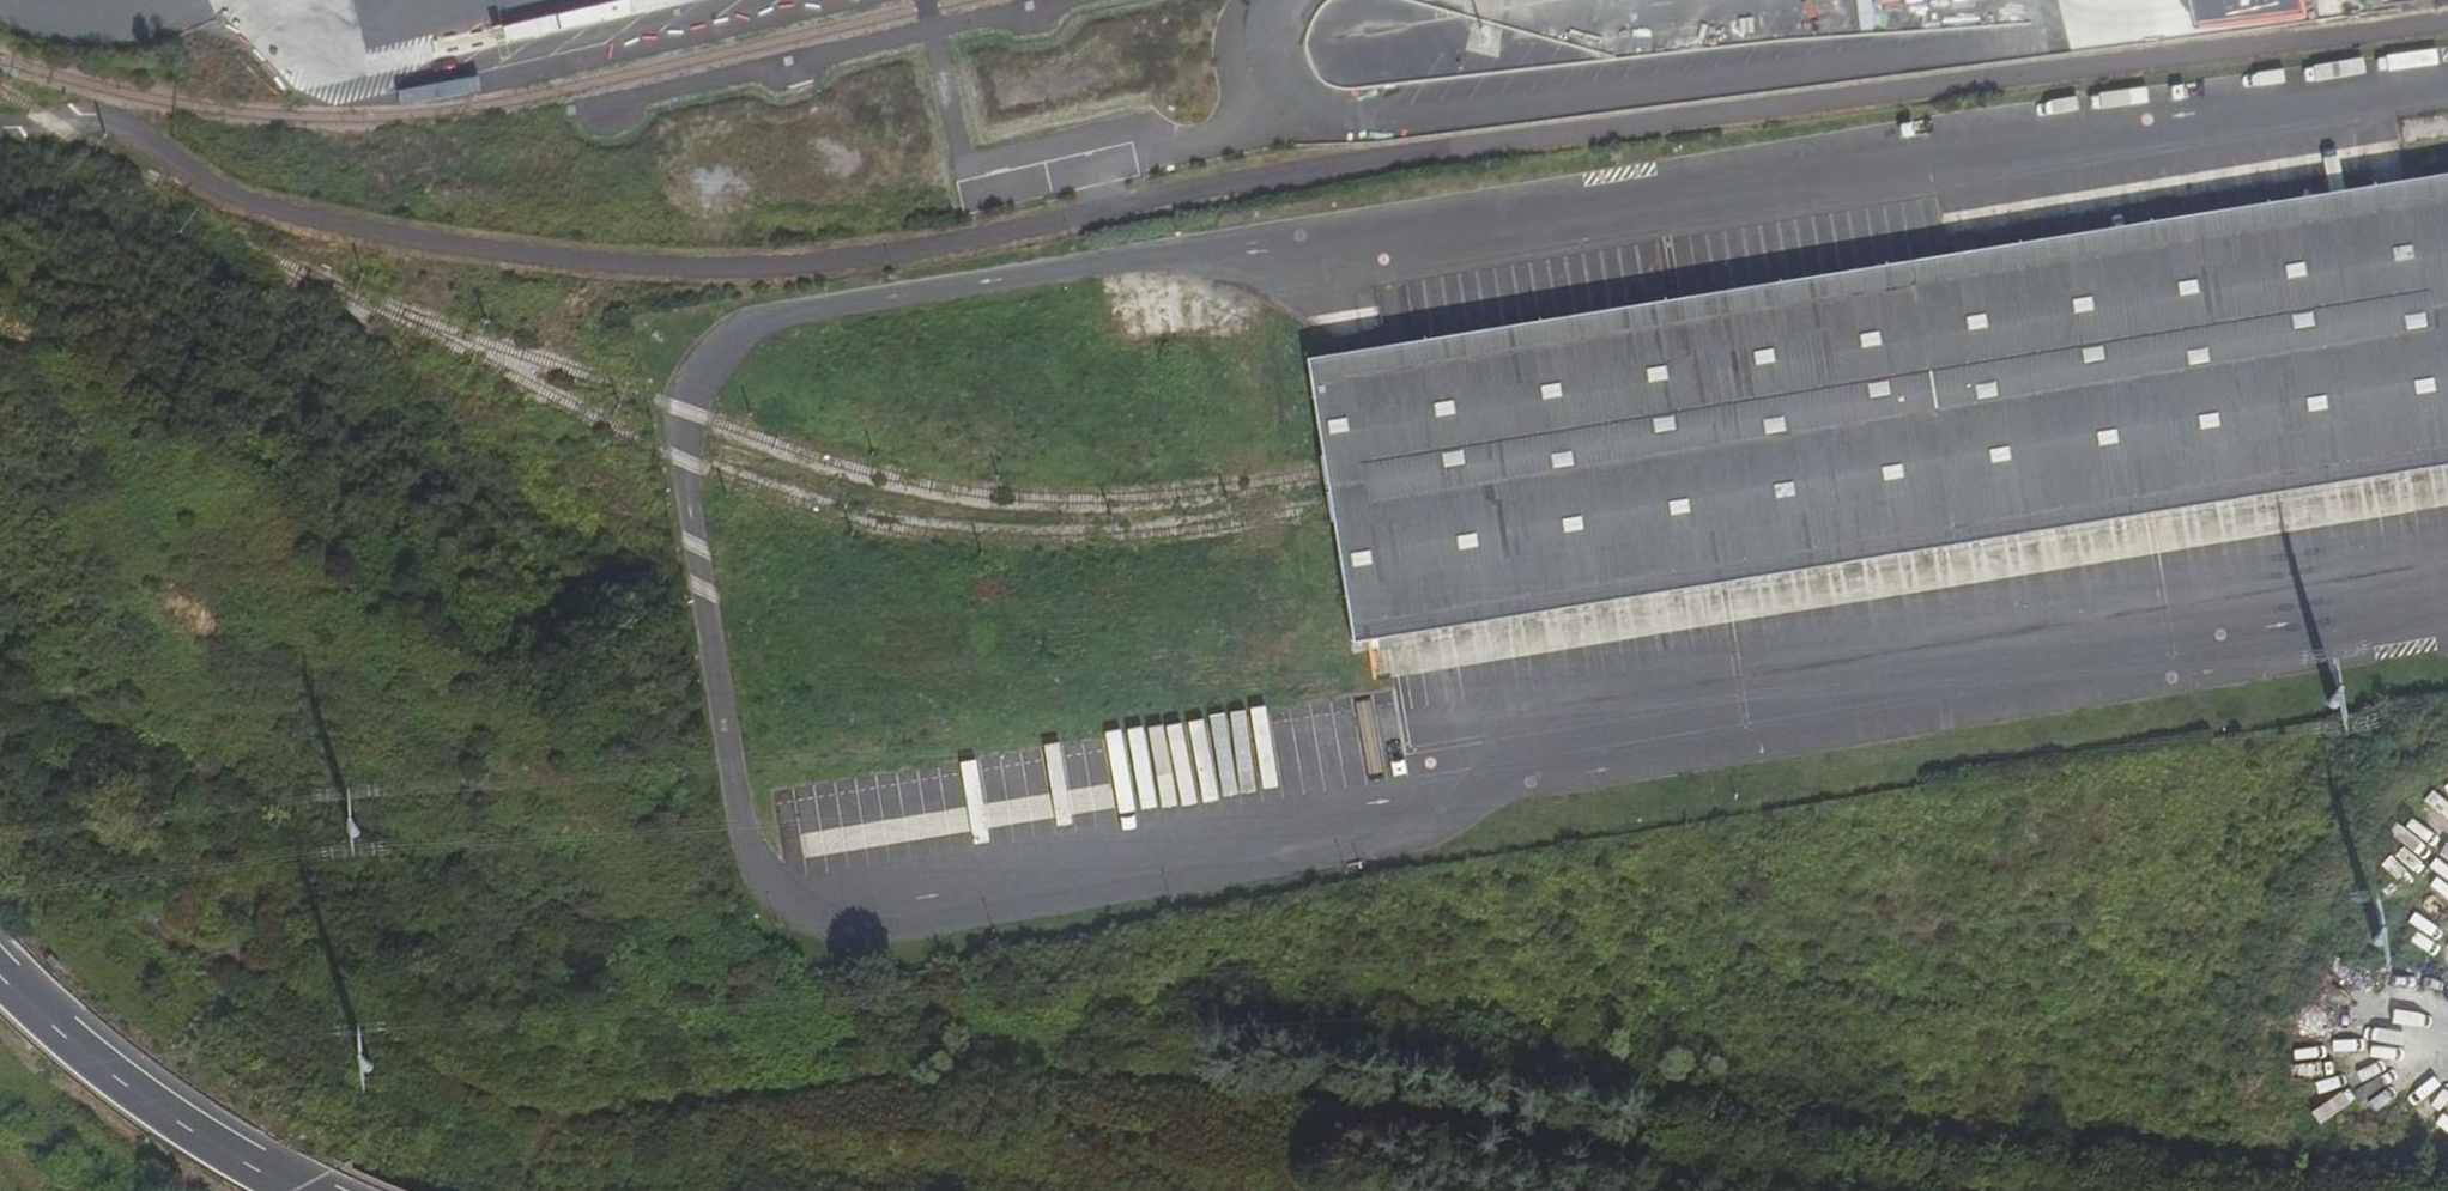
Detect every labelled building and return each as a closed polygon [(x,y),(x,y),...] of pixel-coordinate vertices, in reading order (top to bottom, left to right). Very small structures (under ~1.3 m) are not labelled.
[(1338,352),(1290,360),(1307,462),(1311,487),(1313,501),(1316,518),(1338,652),(1369,647),(2447,470),(2447,169),(1338,352)]
